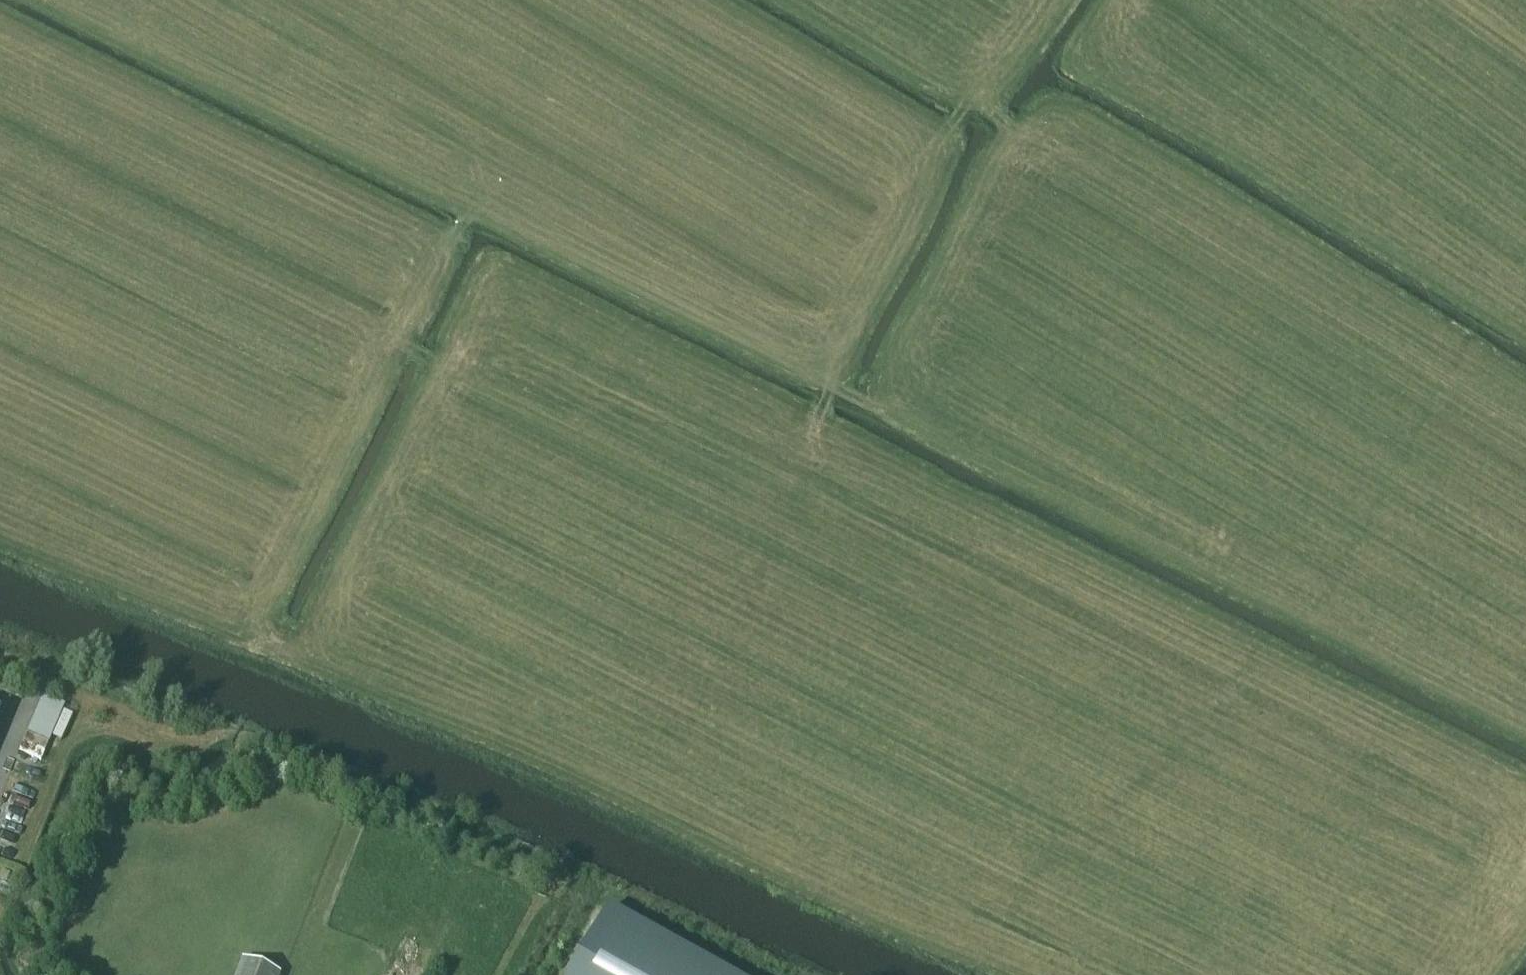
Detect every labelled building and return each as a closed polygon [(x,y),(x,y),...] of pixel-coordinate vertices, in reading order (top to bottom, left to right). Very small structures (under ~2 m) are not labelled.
[(41,695),(25,733),(48,742),(64,705),(41,695)] [(45,770),(13,756),(0,784),(0,838),(13,843),(45,770)] [(7,881),(10,873),(3,870),(0,878),(7,881)] [(574,974),(731,974),(611,908),(574,974)] [(279,974),(242,959),(236,974),(279,974)]
